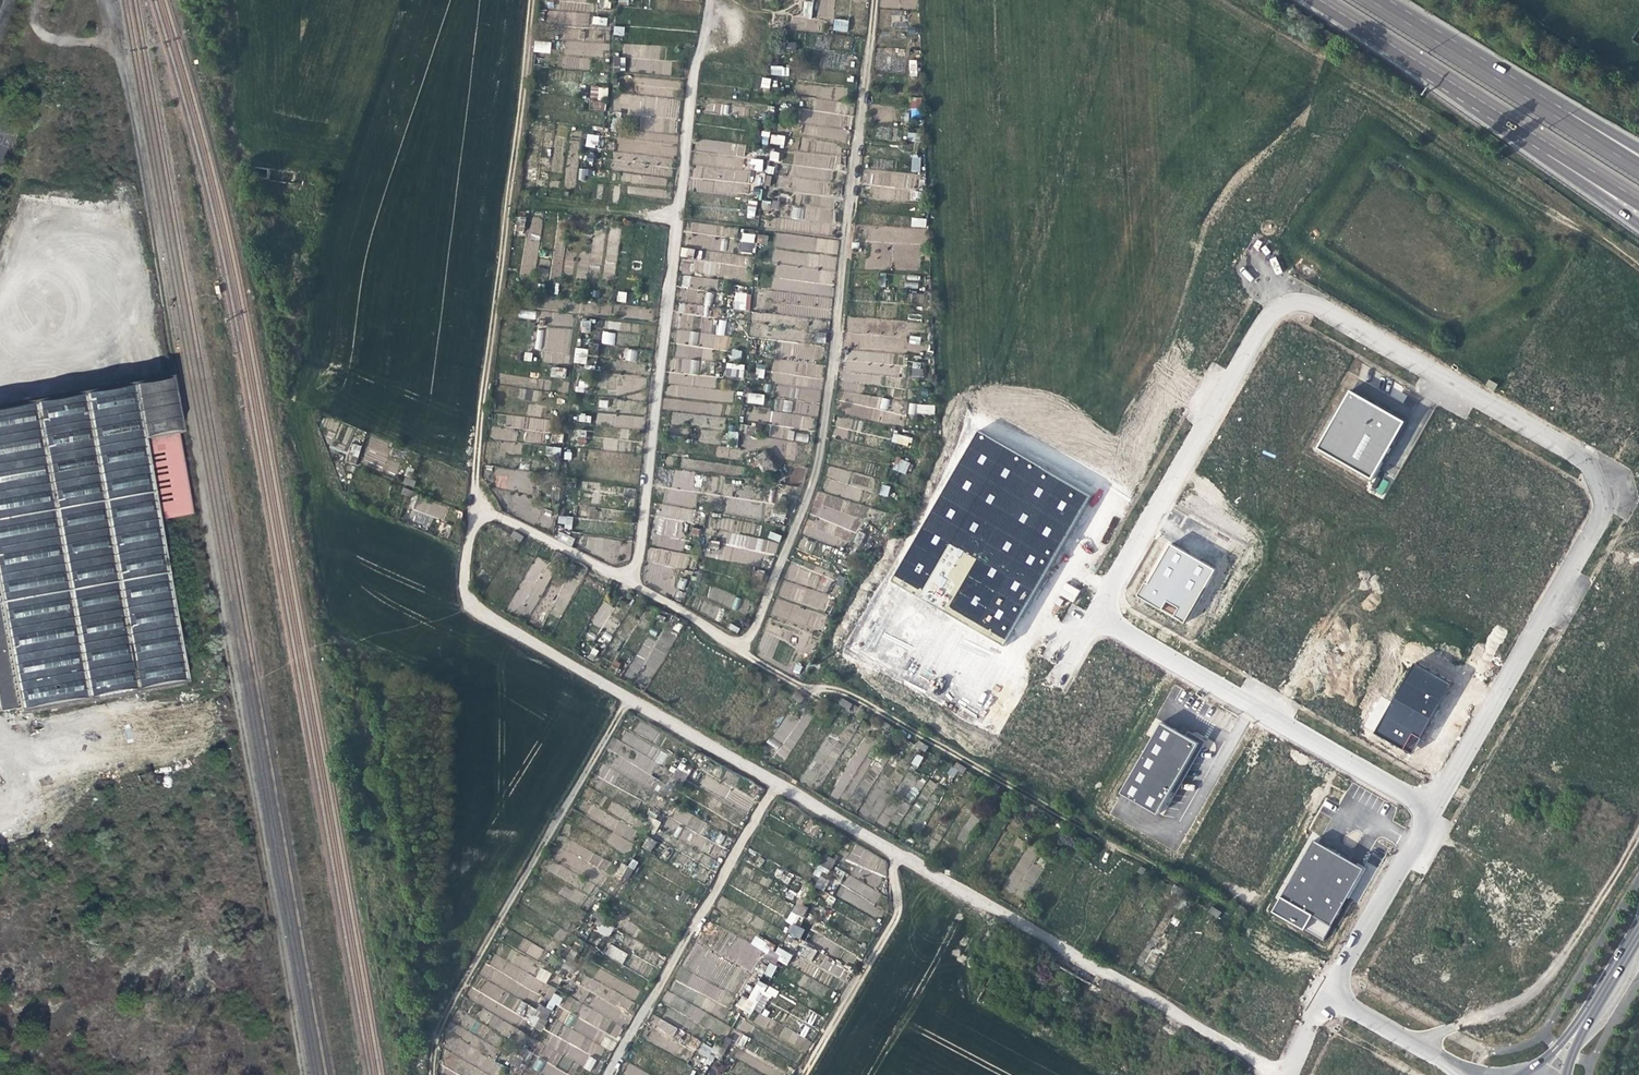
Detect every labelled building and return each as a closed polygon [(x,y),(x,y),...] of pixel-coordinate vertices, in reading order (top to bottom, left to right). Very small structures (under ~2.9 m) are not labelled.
[(803,1),(803,18),(812,17),(812,0),(803,1)] [(833,0),(818,0),(819,18),(834,18),(833,0)] [(607,25),(608,17),(593,15),(592,24),(607,25)] [(847,32),(848,20),(834,18),(832,30),(847,32)] [(613,26),(613,35),(624,35),(624,26),(613,26)] [(550,53),(551,42),(534,40),(533,52),(550,53)] [(625,71),(625,57),(613,57),(614,71),(625,71)] [(916,60),(908,60),(909,76),(917,76),(916,60)] [(789,76),(789,67),(771,66),(770,75),(789,76)] [(769,89),(771,79),(763,77),(760,87),(769,89)] [(589,100),(607,101),(608,87),(590,86),(589,100)] [(620,96),(620,108),(628,109),(628,112),(658,112),(658,116),(673,116),(673,98),(620,96)] [(910,98),(910,108),(922,107),(921,97),(910,98)] [(605,110),(605,101),(588,101),(588,110),(605,110)] [(921,117),(921,109),(911,108),(911,117),(921,117)] [(597,148),(599,135),(587,133),(585,146),(597,148)] [(784,146),(785,136),(771,134),(769,144),(784,146)] [(770,150),(768,160),(777,162),(780,152),(770,150)] [(694,194),(749,194),(749,170),(733,170),(733,165),(722,166),(722,154),(694,155),(694,194)] [(920,172),(920,156),(911,156),(911,172),(920,172)] [(750,159),(750,170),(763,171),(763,159),(750,159)] [(579,168),(578,180),(587,180),(588,168),(579,168)] [(871,199),(910,201),(911,189),(917,189),(918,173),(864,170),(863,184),(871,184),(871,199)] [(747,200),(747,218),(755,218),(756,200),(747,200)] [(761,209),(778,209),(778,201),(761,201),(761,209)] [(515,232),(523,233),(525,217),(517,216),(515,232)] [(534,277),(543,218),(530,216),(520,275),(534,277)] [(911,226),(926,227),(926,218),(912,218),(911,226)] [(922,270),(922,227),(866,227),(866,269),(892,269),(892,270),(922,270)] [(741,233),(739,252),(754,253),(755,234),(741,233)] [(758,234),(756,242),(766,245),(768,236),(758,234)] [(1276,275),(1282,272),(1275,257),(1269,259),(1276,275)] [(704,273),(716,272),(715,261),(703,262),(704,273)] [(683,288),(717,289),(717,278),(683,277),(683,288)] [(625,302),(627,292),(618,291),(617,301),(625,302)] [(750,310),(751,293),(735,292),(734,309),(750,310)] [(709,331),(711,320),(705,318),(702,329),(709,331)] [(718,319),(716,334),(701,332),(700,348),(727,350),(728,335),(725,335),(726,320),(718,319)] [(591,333),(591,320),(581,320),(581,332),(591,333)] [(601,344),(614,345),(615,332),(602,331),(601,344)] [(689,331),(688,346),(678,346),(677,356),(700,357),(700,348),(697,348),(698,332),(689,331)] [(909,344),(920,344),(920,336),(909,336),(909,344)] [(575,347),(573,363),(586,365),(588,349),(575,347)] [(627,349),(625,360),(635,362),(637,351),(627,349)] [(731,349),(731,359),(741,359),(741,350),(731,349)] [(680,373),(698,373),(699,359),(681,359),(680,373)] [(911,377),(924,377),(924,362),(911,362),(911,377)] [(743,377),(744,364),(725,364),(725,377),(743,377)] [(757,364),(754,377),(762,379),(765,366),(757,364)] [(550,376),(565,378),(566,368),(551,367),(550,376)] [(18,707),(18,710),(181,680),(153,522),(191,515),(176,434),(178,434),(168,377),(129,384),(130,386),(93,393),(20,406),(0,409),(0,710),(18,707)] [(1406,422),(1349,390),(1316,449),(1372,481),(1406,422)] [(764,404),(764,394),(747,393),(747,403),(764,404)] [(879,408),(887,410),(890,399),(882,397),(879,408)] [(935,414),(935,404),(908,404),(908,414),(935,414)] [(737,446),(738,431),(727,431),(727,446),(737,446)] [(796,440),(808,442),(809,434),(796,433),(796,440)] [(891,442),(909,447),(911,438),(894,433),(891,442)] [(1088,497),(979,434),(899,574),(922,588),(947,544),(975,560),(947,609),(1005,642),(1088,497)] [(377,442),(375,453),(388,455),(390,444),(377,442)] [(348,461),(356,463),(361,445),(352,443),(348,461)] [(898,458),(893,469),(906,474),(910,463),(898,458)] [(396,474),(399,463),(388,460),(385,471),(396,474)] [(530,487),(529,469),(494,471),(495,489),(515,488),(530,487)] [(1382,496),(1389,482),(1382,479),(1375,492),(1382,496)] [(882,484),(879,494),(887,496),(890,486),(882,484)] [(864,517),(867,507),(826,494),(819,517),(854,528),(858,515),(864,517)] [(558,515),(557,526),(572,527),(573,517),(558,515)] [(775,556),(778,543),(728,531),(721,558),(759,567),(763,553),(775,556)] [(770,531),(767,538),(779,542),(782,535),(770,531)] [(572,545),(575,538),(559,532),(556,540),(572,545)] [(515,533),(512,538),(521,544),(525,538),(515,533)] [(1212,571),(1169,547),(1148,585),(1143,582),(1135,595),(1183,622),(1212,571)] [(649,565),(688,567),(689,552),(650,550),(649,565)] [(559,554),(556,560),(565,565),(569,559),(559,554)] [(537,558),(522,597),(537,603),(552,564),(537,558)] [(785,578),(801,583),(806,569),(790,564),(785,578)] [(678,578),(677,589),(685,590),(686,579),(678,578)] [(779,595),(822,611),(828,596),(784,580),(779,595)] [(1066,582),(1059,594),(1073,602),(1080,590),(1066,582)] [(633,593),(629,599),(639,604),(641,598),(633,593)] [(776,601),(776,615),(788,616),(788,624),(821,625),(821,617),(814,616),(814,608),(792,608),(792,612),(783,612),(783,602),(776,601)] [(682,628),(686,622),(679,619),(676,624),(682,628)] [(1450,684),(1413,663),(1374,733),(1411,754),(1450,684)] [(793,691),(789,697),(798,703),(802,698),(793,691)] [(808,701),(805,705),(814,711),(817,706),(808,701)] [(123,710),(125,718),(138,715),(136,707),(123,710)] [(791,734),(798,720),(786,715),(772,745),(789,753),(797,737),(791,734)] [(1195,746),(1160,725),(1120,794),(1155,814),(1195,746)] [(918,767),(923,756),(915,753),(910,764),(918,767)] [(677,768),(670,778),(682,785),(688,775),(677,768)] [(966,780),(968,775),(959,770),(956,774),(966,780)] [(999,798),(1002,793),(996,790),(993,794),(999,798)] [(649,814),(642,824),(655,832),(662,821),(649,814)] [(1051,826),(1054,822),(1044,816),(1041,821),(1051,826)] [(647,836),(642,847),(651,852),(657,841),(647,836)] [(1363,868),(1313,840),(1274,910),(1324,938),(1363,868)] [(861,863),(863,846),(851,845),(850,862),(861,863)] [(640,847),(637,852),(644,857),(643,857),(650,862),(654,856),(640,847)] [(1044,868),(1034,862),(1037,855),(1026,848),(1002,888),(1024,901),(1044,868)] [(825,852),(819,863),(829,870),(836,859),(825,852)] [(622,860),(616,870),(628,878),(634,867),(622,860)] [(823,891),(828,881),(820,876),(814,886),(823,891)] [(868,887),(863,896),(875,903),(880,894),(868,887)] [(1182,898),(1185,893),(1176,888),(1173,893),(1182,898)] [(603,897),(597,908),(601,911),(608,899),(603,897)] [(797,899),(791,911),(801,917),(808,906),(797,899)] [(607,914),(601,911),(597,908),(594,907),(588,918),(600,925),(607,914)] [(1220,919),(1222,914),(1213,908),(1210,913),(1220,919)] [(1260,940),(1262,935),(1236,921),(1234,926),(1238,928),(1260,940)] [(800,939),(804,929),(792,924),(788,933),(800,939)] [(816,973),(803,967),(806,959),(811,962),(816,950),(802,943),(792,965),(815,975),(816,973)] [(623,964),(628,953),(610,945),(605,956),(623,964)] [(770,946),(763,957),(775,964),(781,952),(770,946)] [(814,965),(845,979),(850,968),(819,954),(814,965)] [(567,955),(560,966),(572,973),(579,962),(567,955)] [(768,962),(763,975),(772,978),(776,966),(768,962)] [(540,968),(535,978),(546,983),(551,973),(540,968)] [(743,993),(735,1004),(747,1011),(754,999),(743,993)] [(539,1002),(533,1013),(545,1020),(551,1008),(539,1002)] [(761,1008),(754,1023),(764,1027),(771,1013),(761,1008)] [(655,1030),(673,1037),(677,1027),(659,1020),(655,1030)] [(800,1040),(802,1036),(784,1027),(779,1038),(798,1046),(797,1048),(805,1052),(809,1044),(800,1040)] [(565,1028),(559,1039),(572,1046),(571,1047),(587,1056),(582,1064),(592,1069),(598,1056),(603,1047),(565,1028)] [(694,1050),(700,1043),(693,1037),(687,1045),(694,1050)] [(714,1041),(707,1052),(719,1059),(725,1047),(714,1041)] [(513,1048),(505,1060),(518,1067),(524,1055),(513,1048)] [(539,1071),(544,1062),(537,1059),(532,1068),(539,1071)]
